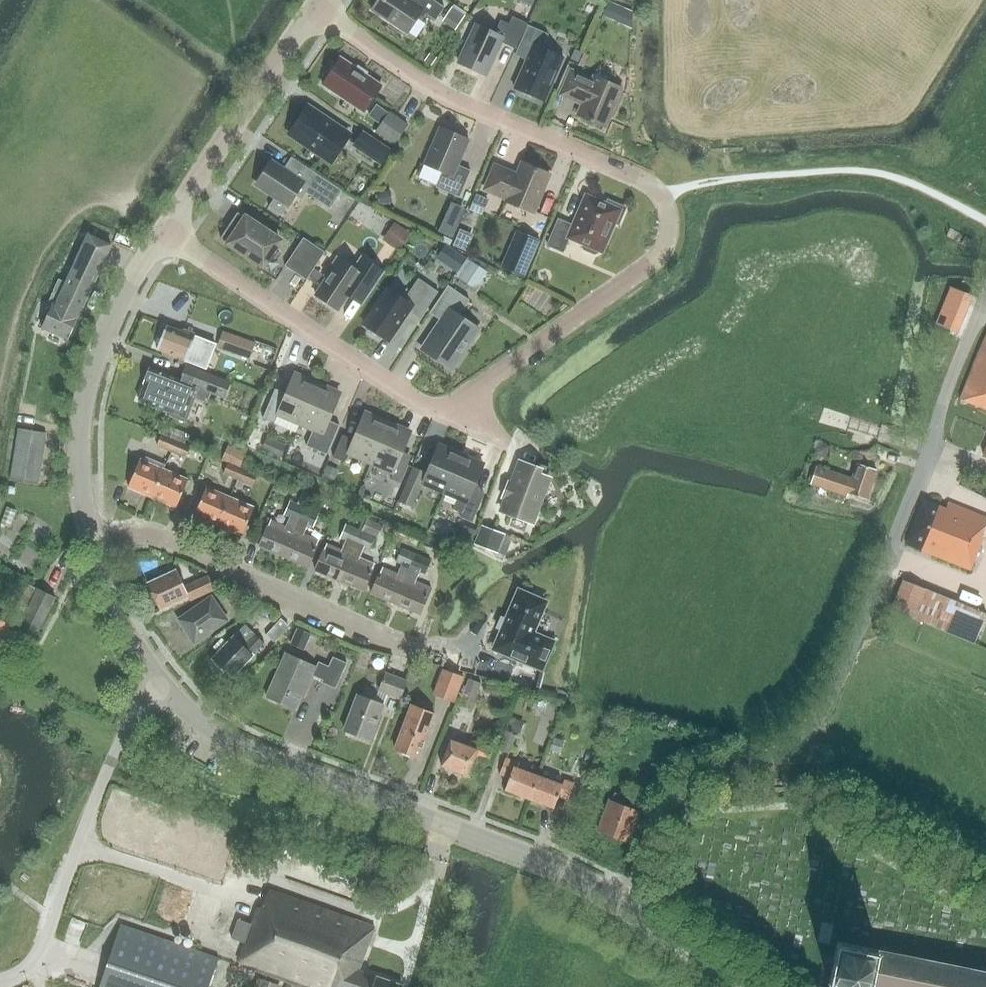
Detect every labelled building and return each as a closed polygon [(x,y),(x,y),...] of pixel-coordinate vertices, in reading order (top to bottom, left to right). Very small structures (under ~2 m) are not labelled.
[(372,10),(391,22),(388,26),(402,34),(404,31),(406,33),(417,18),(422,21),(426,14),(435,21),(444,8),(432,0),(379,0),(372,10)] [(608,1),(602,15),(631,28),(632,11),(608,1)] [(455,30),(465,14),(452,6),(442,22),(455,30)] [(475,24),(458,63),(485,76),(500,42),(515,49),(527,23),(512,16),(508,24),(500,20),(494,33),(475,24)] [(526,60),(514,88),(544,101),(564,58),(542,48),(548,34),(528,26),(516,55),(526,60)] [(577,63),(582,53),(574,50),(570,60),(577,63)] [(322,84),(364,112),(381,86),(340,58),(335,65),(332,63),(324,75),(327,77),(322,84)] [(570,70),(560,94),(582,104),(577,115),(605,127),(622,88),(594,76),(592,80),(570,70)] [(307,107),(289,133),(331,162),(349,135),(307,107)] [(393,144),(406,126),(388,114),(375,132),(393,144)] [(471,172),(458,166),(468,140),(439,127),(424,164),(442,172),(436,188),(459,198),(471,172)] [(355,144),(382,162),(390,150),(363,132),(355,144)] [(270,162),(256,184),(288,205),(303,183),(270,162)] [(506,199),(505,202),(533,213),(549,174),(521,162),(515,177),(508,174),(509,172),(494,166),(484,190),(506,199)] [(315,175),(310,183),(326,194),(321,203),(322,203),(330,209),(341,192),(315,175)] [(392,203),(390,190),(377,192),(379,205),(392,203)] [(488,199),(475,194),(469,210),(481,215),(488,199)] [(606,204),(586,196),(573,226),(558,219),(548,245),(563,252),(569,237),(584,243),(583,246),(584,249),(595,253),(598,252),(599,249),(602,250),(614,221),(618,223),(625,207),(608,200),(606,204)] [(453,204),(440,233),(456,241),(469,211),(453,204)] [(220,238),(262,266),(279,240),(237,212),(220,238)] [(396,249),(408,231),(394,222),(382,240),(396,249)] [(521,232),(505,269),(523,277),(539,240),(521,232)] [(52,306),(42,328),(67,339),(111,245),(88,234),(66,283),(58,279),(47,304),(52,306)] [(307,279),(325,252),(303,238),(285,265),(307,279)] [(456,272),(466,258),(446,244),(436,259),(456,272)] [(326,277),(315,294),(338,310),(354,286),(368,295),(383,272),(361,257),(353,268),(336,258),(324,276),(326,277)] [(483,269),(469,260),(457,278),(471,287),(483,269)] [(408,310),(420,318),(438,292),(418,278),(404,299),(387,288),(363,324),(369,328),(367,331),(380,340),(382,337),(388,341),(408,310)] [(448,285),(430,312),(442,321),(422,350),(450,369),(478,328),(459,314),(469,299),(448,285)] [(957,333),(972,295),(950,286),(935,324),(957,333)] [(166,325),(157,349),(185,360),(189,349),(210,357),(215,344),(194,336),(194,334),(194,332),(184,329),(182,330),(182,331),(166,325)] [(255,342),(222,330),(217,346),(250,358),(253,350),(255,342)] [(960,399),(985,409),(985,335),(960,399)] [(207,402),(210,392),(225,398),(230,383),(186,366),(180,380),(150,368),(144,383),(144,384),(138,400),(184,417),(192,397),(207,402)] [(278,414),(300,423),(316,384),(294,374),(282,401),(272,396),(262,418),(274,423),(278,414)] [(339,394),(316,384),(300,423),(322,432),(318,442),(330,447),(339,425),(328,420),(339,394)] [(370,462),(387,423),(364,414),(353,440),(342,435),(333,457),(344,462),(349,452),(370,462)] [(410,432),(387,423),(370,462),(393,471),(410,432)] [(10,480),(37,484),(41,460),(46,433),(19,428),(13,460),(10,480)] [(156,446),(171,452),(176,440),(161,434),(156,446)] [(262,448),(281,456),(288,440),(277,435),(275,439),(267,436),(262,448)] [(190,446),(176,440),(171,452),(185,458),(190,446)] [(228,444),(225,452),(222,457),(240,466),(244,459),(246,453),(239,449),(228,444)] [(824,456),(827,448),(818,444),(814,452),(824,456)] [(438,445),(426,473),(414,468),(399,503),(412,508),(422,483),(444,493),(461,454),(438,445)] [(872,458),(871,450),(854,453),(854,458),(859,458),(860,460),(872,458)] [(483,464),(461,454),(444,493),(457,498),(452,509),(462,513),(460,517),(472,522),(484,494),(472,489),(483,464)] [(139,460),(128,486),(152,497),(163,470),(139,460)] [(408,465),(398,461),(390,479),(400,484),(408,465)] [(537,468),(520,461),(511,484),(509,483),(504,496),(506,497),(501,510),(532,522),(549,477),(535,472),(537,468)] [(223,474),(237,480),(242,468),(228,462),(223,474)] [(816,467),(811,483),(846,495),(847,492),(866,499),(876,470),(856,463),(856,465),(851,479),(841,475),(816,467)] [(256,474),(242,468),(237,480),(251,486),(256,474)] [(337,473),(325,468),(322,475),(334,480),(337,473)] [(163,470),(152,497),(176,507),(187,480),(163,470)] [(205,488),(194,514),(218,525),(229,498),(205,488)] [(309,494),(301,491),(296,503),(302,505),(304,506),(309,494)] [(387,497),(383,505),(394,509),(397,502),(387,497)] [(229,498),(218,525),(242,535),(253,508),(229,498)] [(924,499),(905,544),(970,570),(984,536),(982,535),(985,524),(985,517),(948,502),(946,508),(924,499)] [(259,546),(283,557),(304,508),(304,506),(302,505),(297,503),(289,500),(283,514),(289,517),(284,527),(269,521),(259,546)] [(318,514),(306,509),(304,508),(283,556),(307,567),(318,542),(302,535),(306,524),(312,527),(318,514)] [(378,537),(382,526),(366,519),(362,530),(378,537)] [(315,570),(339,580),(360,531),(345,525),(340,538),(346,540),(341,550),(326,544),(324,550),(324,549),(315,570)] [(504,533),(482,525),(474,544),(497,552),(504,533)] [(470,548),(476,530),(462,526),(456,542),(470,548)] [(360,531),(339,580),(363,590),(372,570),(374,564),(359,558),(363,548),(369,550),(375,537),(360,531)] [(372,594),(395,604),(416,555),(400,549),(395,562),(402,564),(397,575),(382,569),(372,594)] [(416,555),(395,604),(419,614),(430,589),(416,583),(420,572),(426,575),(431,562),(416,555)] [(147,583),(160,609),(188,596),(190,601),(214,591),(208,576),(184,587),(176,570),(147,583)] [(985,614),(902,580),(890,609),(912,618),(974,644),(985,614)] [(55,598),(37,589),(25,612),(17,629),(35,638),(55,598)] [(494,648),(541,668),(552,642),(531,633),(545,602),(519,591),(494,648)] [(212,598),(180,619),(194,641),(226,621),(212,598)] [(265,636),(273,643),(288,627),(280,619),(265,636)] [(0,621),(0,646),(10,625),(0,621)] [(218,652),(212,658),(231,677),(263,644),(244,625),(227,643),(218,652)] [(310,635),(297,629),(290,644),(303,650),(310,635)] [(218,652),(227,643),(221,637),(212,647),(218,652)] [(266,696),(295,709),(301,697),(303,698),(312,677),(322,682),(321,683),(336,689),(347,664),(333,657),(329,666),(318,661),(316,667),(285,653),(266,696)] [(462,677),(442,670),(433,694),(453,701),(462,677)] [(399,699),(406,680),(385,673),(378,691),(399,699)] [(458,704),(471,709),(480,683),(468,679),(458,704)] [(356,695),(344,730),(370,739),(383,705),(356,695)] [(410,707),(395,749),(419,758),(434,716),(410,707)] [(506,729),(520,733),(524,721),(510,716),(506,729)] [(505,731),(498,750),(508,754),(516,735),(505,731)] [(560,741),(553,738),(549,750),(557,752),(560,741)] [(490,749),(489,748),(469,741),(467,747),(450,740),(440,766),(467,776),(474,756),(486,760),(490,749)] [(509,777),(504,790),(529,799),(537,777),(513,768),(515,762),(505,759),(500,774),(509,777)] [(537,777),(529,799),(554,808),(558,796),(568,800),(574,785),(564,781),(562,786),(537,777)] [(609,802),(598,832),(627,842),(638,812),(636,812),(639,804),(617,796),(614,804),(609,802)] [(374,927),(268,888),(262,907),(258,906),(252,923),(237,918),(231,937),(246,942),(239,964),(304,986),(402,986),(358,970),(374,927)] [(218,958),(121,925),(99,986),(208,986),(218,958)] [(875,949),(837,941),(828,982),(849,986),(985,986),(985,973),(875,949)] [(281,985),(257,977),(254,986),(280,986),(281,985)]
